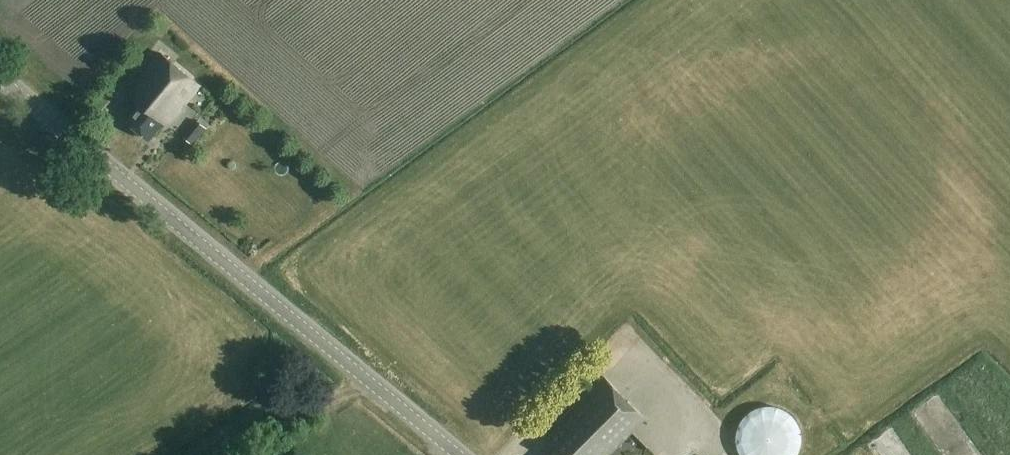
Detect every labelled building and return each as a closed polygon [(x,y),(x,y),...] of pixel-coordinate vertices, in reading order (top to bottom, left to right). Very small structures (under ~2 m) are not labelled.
[(165,124),(198,83),(159,51),(126,92),(138,101),(124,118),(149,139),(163,122),(165,124)] [(196,121),(192,127),(201,134),(206,128),(196,121)] [(629,431),(644,416),(604,376),(544,436),(556,448),(548,454),(606,454),(629,431)] [(934,391),(908,404),(919,426),(945,414),(934,391)] [(797,454),(798,452),(799,449),(800,446),(800,443),(801,440),(800,436),(800,433),(799,430),(798,427),(797,424),(795,422),(793,419),(791,417),(789,415),(786,413),(783,411),(781,410),(778,409),(774,408),(771,407),(768,407),(765,407),(762,408),(759,409),(756,410),(753,411),(750,413),(748,415),(745,417),(743,419),(741,422),(740,424),(738,427),(737,430),(736,433),(736,436),(736,440),(736,443),(736,446),(737,449),(738,452),(740,454),(797,454)]
